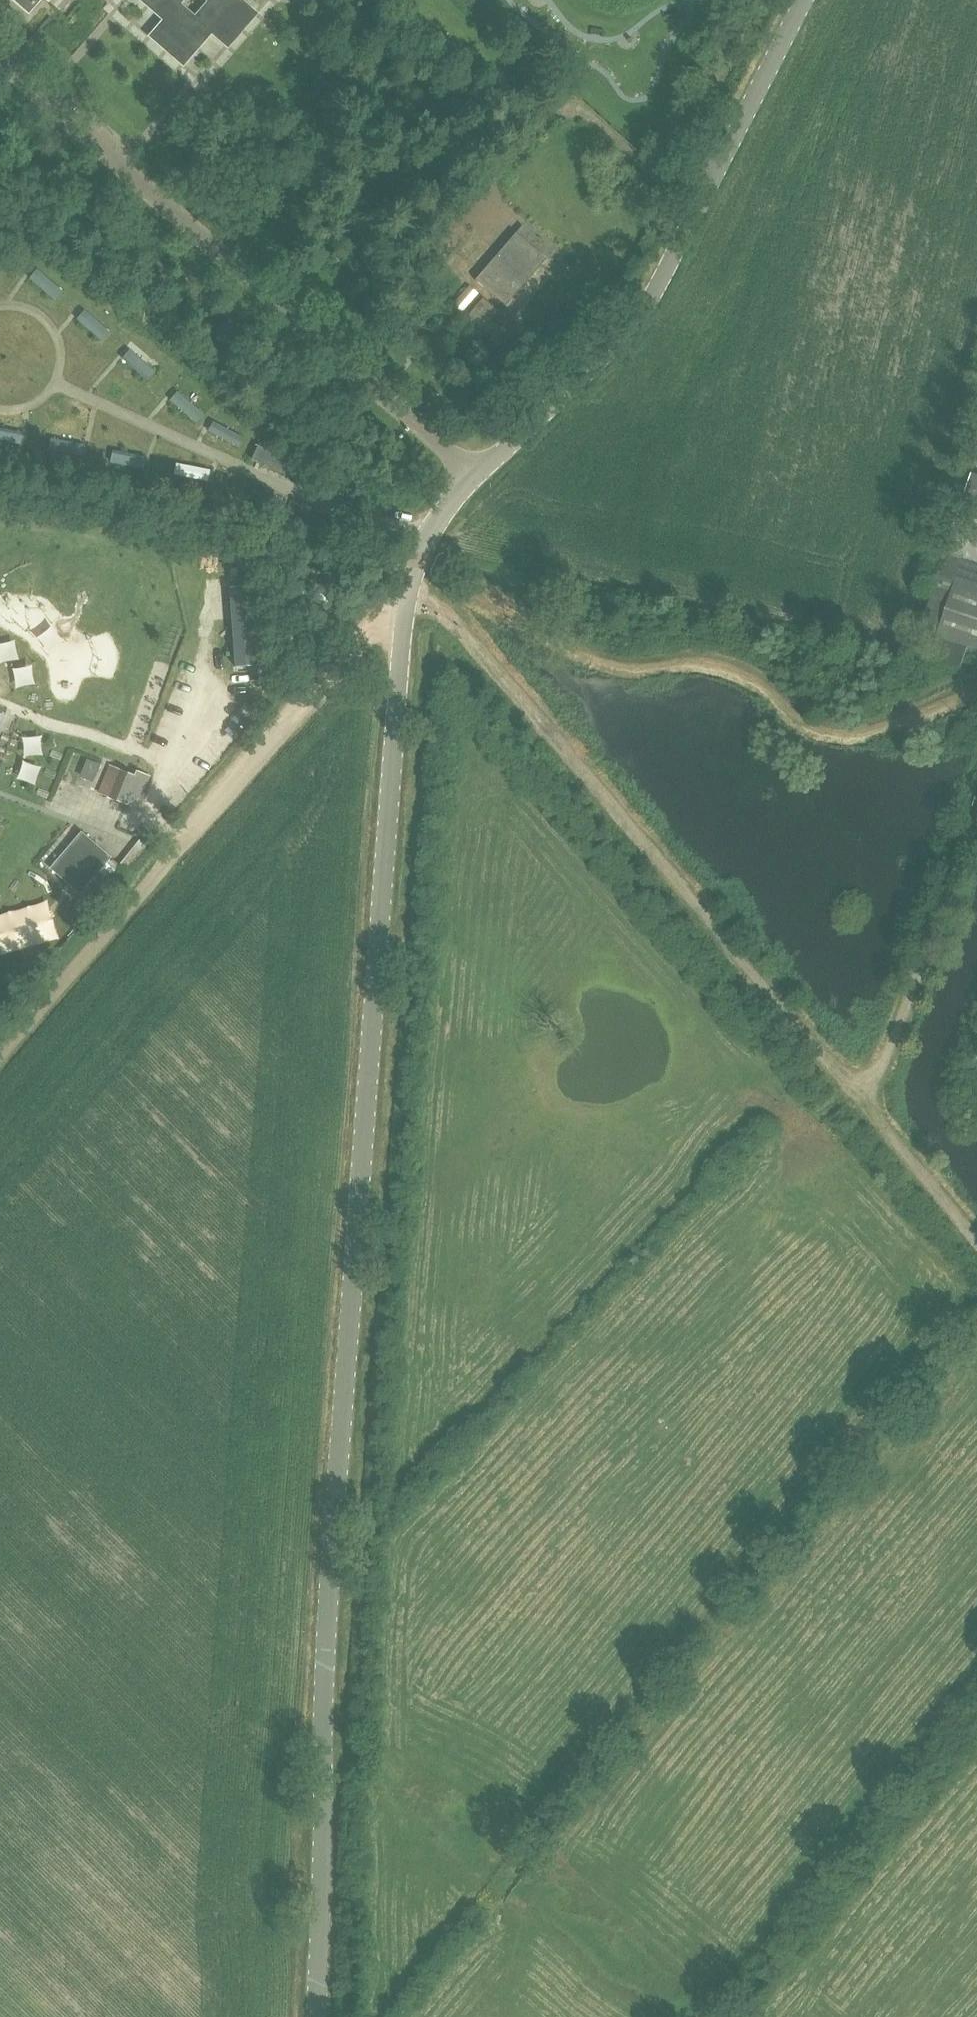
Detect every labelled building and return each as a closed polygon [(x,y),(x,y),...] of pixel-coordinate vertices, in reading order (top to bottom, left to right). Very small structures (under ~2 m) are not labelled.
[(29,11),(38,0),(16,0),(29,11)] [(161,19),(147,36),(183,67),(211,35),(228,48),(259,12),(244,0),(205,0),(206,1),(195,14),(181,3),(184,0),(138,0),(161,19)] [(482,271),(474,280),(504,306),(528,278),(545,259),(516,233),(504,246),(482,271)] [(65,294),(36,270),(26,281),(56,306),(65,294)] [(455,304),(463,312),(477,296),(468,289),(455,304)] [(116,333),(86,310),(77,321),(107,344),(116,333)] [(159,371),(133,350),(123,362),(149,383),(159,371)] [(211,412),(183,389),(171,403),(199,427),(211,412)] [(0,430),(0,443),(31,449),(34,436),(0,430)] [(94,447),(48,438),(45,453),(91,461),(94,447)] [(154,460),(107,451),(104,464),(152,474),(154,460)] [(971,475),(947,550),(976,560),(976,477),(971,475)] [(231,663),(263,660),(255,580),(223,583),(231,663)] [(976,649),(976,588),(956,581),(938,635),(921,630),(915,651),(962,666),(968,646),(976,649)] [(110,766),(100,792),(135,806),(145,779),(110,766)] [(79,897),(110,863),(81,838),(51,872),(79,897)]
